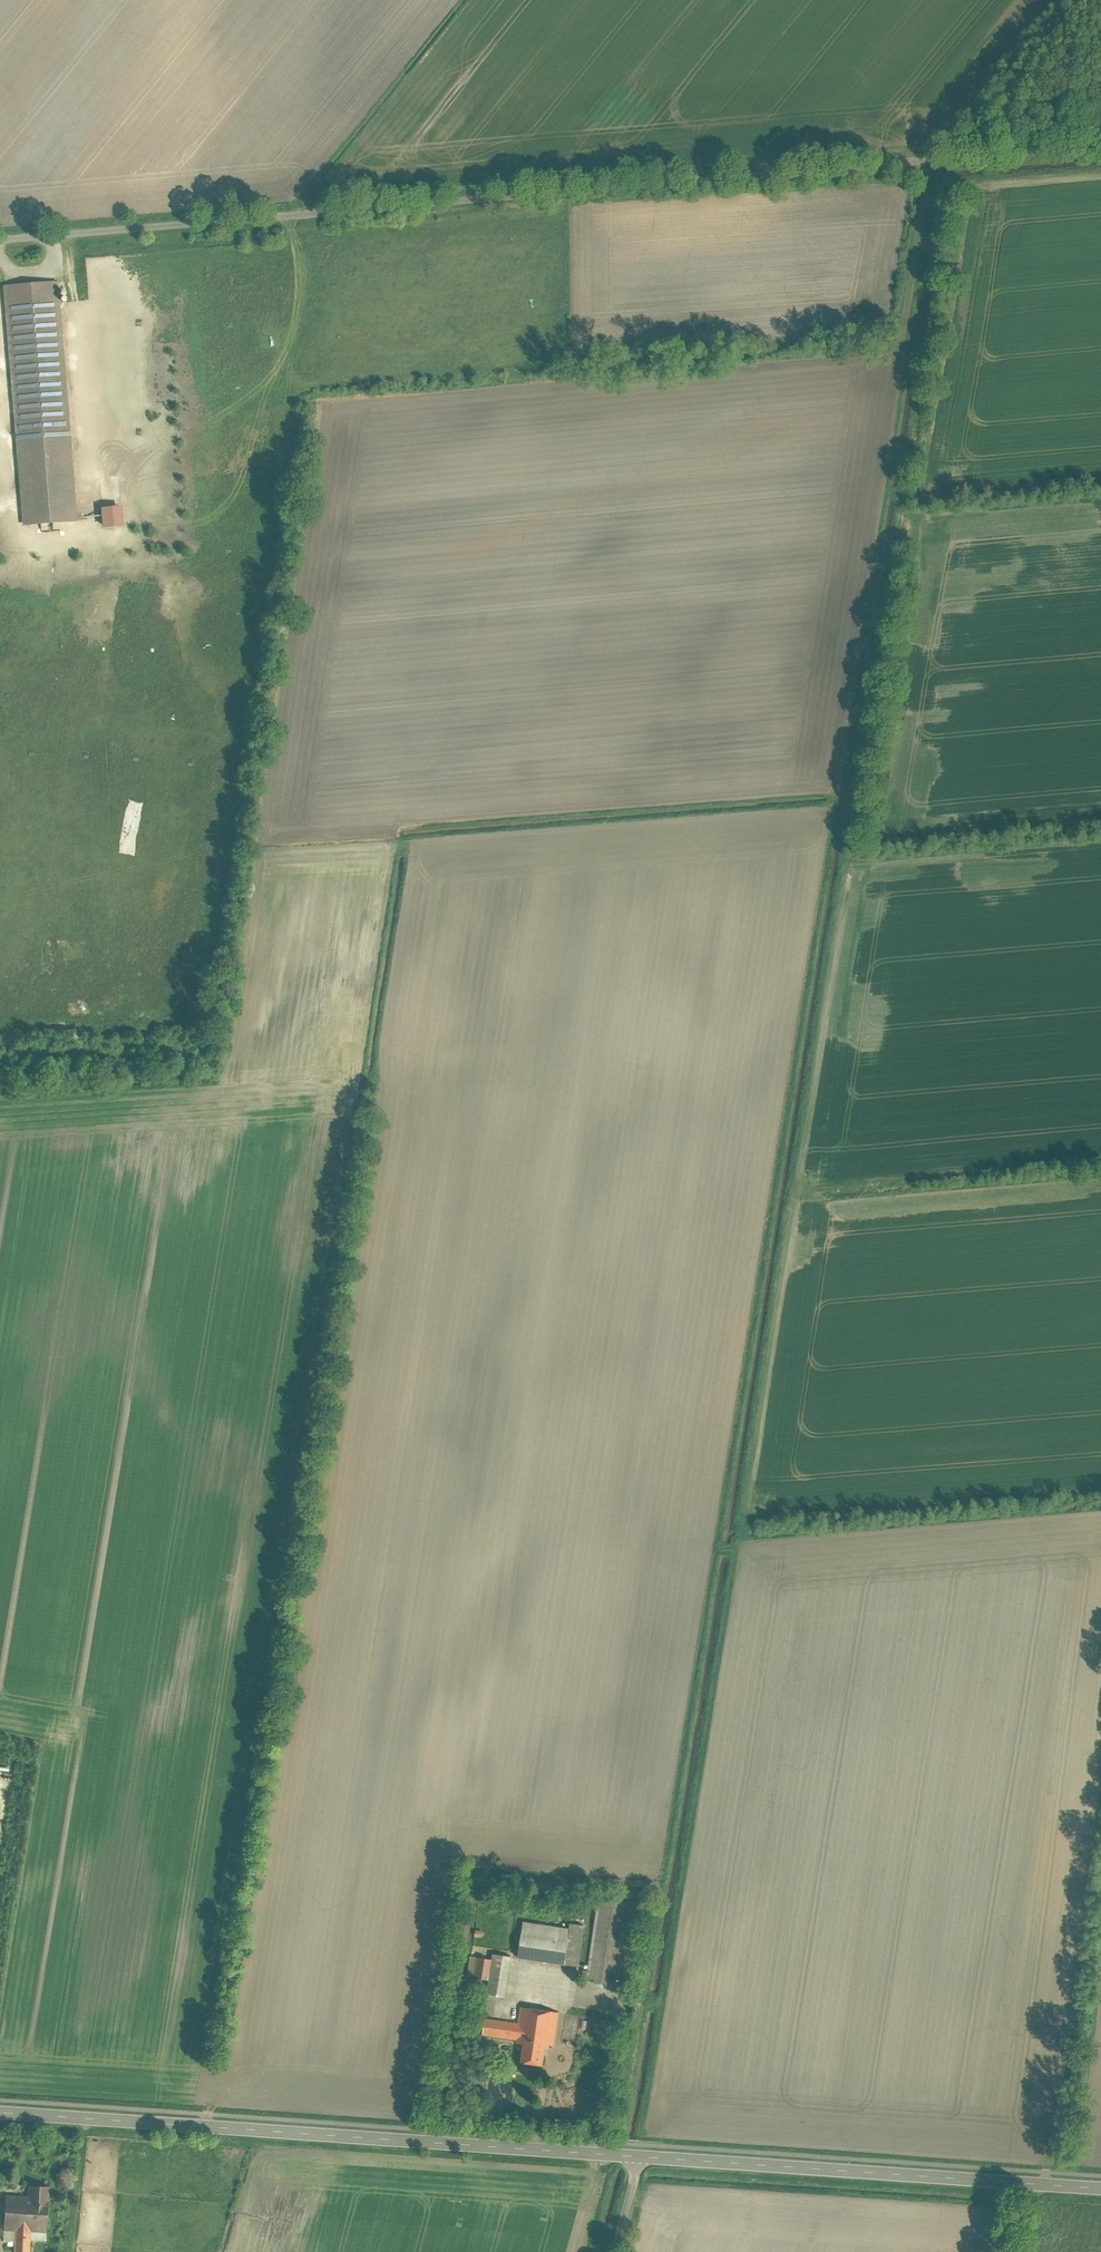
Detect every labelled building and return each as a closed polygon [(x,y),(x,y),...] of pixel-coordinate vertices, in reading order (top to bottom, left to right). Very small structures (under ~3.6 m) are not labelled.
[(56,281),(1,286),(21,526),(76,522),(56,281)] [(121,506),(100,508),(101,527),(123,526),(121,506)] [(600,1899),(588,1980),(620,1985),(633,1904),(600,1899)] [(525,1921),(520,1958),(580,1967),(586,1925),(572,1923),(571,1928),(525,1921)] [(491,1979),(489,1993),(508,1996),(514,1956),(494,1953),(493,1959),(473,1956),(470,1976),(491,1979)] [(518,2020),(485,2015),(483,2034),(527,2040),(524,2062),(545,2065),(548,2045),(558,2047),(563,2010),(521,2004),(518,2020)] [(3,2240),(16,2241),(16,2251),(32,2251),(33,2239),(47,2240),(51,2186),(30,2184),(29,2195),(6,2194),(3,2240)]
